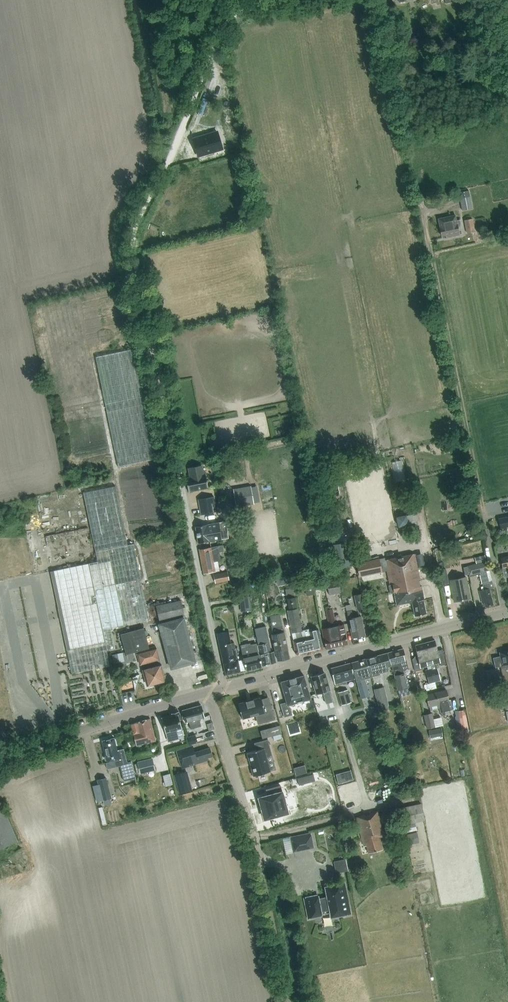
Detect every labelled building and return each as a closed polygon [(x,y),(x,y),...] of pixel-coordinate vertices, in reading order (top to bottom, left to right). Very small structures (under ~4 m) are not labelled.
[(214,101),(220,85),(209,80),(203,97),(214,101)] [(227,128),(228,136),(240,134),(238,126),(227,128)] [(217,131),(193,139),(198,156),(222,149),(217,131)] [(463,211),(473,209),(470,197),(460,199),(463,211)] [(456,215),(438,219),(442,236),(446,236),(447,237),(460,235),(458,228),(462,228),(460,220),(457,220),(456,215)] [(472,219),(464,220),(467,233),(475,232),(472,219)] [(134,348),(96,356),(118,467),(156,459),(134,348)] [(402,459),(393,461),(396,480),(406,479),(402,459)] [(189,467),(191,476),(186,477),(189,492),(208,488),(205,473),(203,474),(201,465),(189,467)] [(84,491),(97,560),(51,569),(71,672),(112,664),(105,629),(111,628),(110,627),(148,619),(134,543),(127,544),(115,485),(84,491)] [(251,485),(233,489),(237,507),(254,504),(251,485)] [(214,497),(198,500),(201,515),(213,512),(212,503),(215,503),(214,497)] [(398,527),(408,525),(408,524),(406,514),(396,516),(398,527)] [(507,529),(507,517),(499,519),(501,528),(502,528),(502,530),(507,529)] [(202,525),(195,527),(198,543),(221,539),(228,538),(226,521),(202,525)] [(446,534),(433,537),(436,546),(448,543),(454,542),(451,532),(446,534)] [(346,541),(333,544),(330,544),(332,552),(335,567),(350,564),(346,541)] [(211,546),(200,548),(202,560),(220,557),(219,552),(224,551),(222,544),(218,545),(211,546)] [(425,600),(416,553),(385,560),(384,557),(379,558),(382,572),(388,570),(392,592),(394,591),(397,605),(413,602),(416,616),(426,614),(424,600),(425,600)] [(484,555),(475,557),(476,564),(486,561),(484,555)] [(507,577),(507,556),(500,558),(504,578),(507,577)] [(220,557),(202,560),(204,573),(215,571),(214,562),(221,560),(220,557)] [(379,558),(356,563),(359,576),(382,572),(379,558)] [(487,561),(477,564),(479,572),(480,574),(483,586),(484,590),(482,590),(480,591),(479,591),(482,603),(485,602),(485,606),(493,604),(492,597),(493,597),(491,589),(494,588),(487,561)] [(441,584),(449,582),(446,569),(438,570),(441,584)] [(229,579),(227,571),(213,574),(215,582),(229,579)] [(471,598),(467,577),(451,580),(455,601),(471,598)] [(339,591),(337,580),(326,582),(329,593),(339,591)] [(366,608),(363,594),(354,596),(357,610),(366,608)] [(242,611),(252,610),(249,596),(240,597),(242,611)] [(289,609),(297,607),(295,597),(287,599),(289,609)] [(374,602),(368,599),(365,603),(366,606),(370,608),(374,602)] [(183,615),(180,600),(156,605),(160,620),(183,615)] [(353,618),(351,605),(347,605),(353,638),(365,636),(362,616),(353,618)] [(289,617),(294,616),(295,617),(299,616),(298,608),(288,610),(289,617)] [(271,615),(272,625),(274,634),(273,634),(277,652),(278,652),(279,660),(290,658),(288,650),(289,650),(281,613),(271,615)] [(295,617),(294,616),(289,617),(292,632),(302,630),(299,616),(295,617)] [(329,624),(330,627),(322,628),(327,649),(337,646),(332,623),(335,623),(335,622),(333,616),(328,617),(329,624)] [(172,668),(196,661),(184,617),(159,624),(172,668)] [(337,625),(337,622),(335,622),(335,623),(332,623),(337,646),(348,644),(343,624),(337,625)] [(150,649),(144,627),(121,633),(127,653),(138,650),(139,652),(138,653),(141,664),(142,663),(148,684),(165,679),(157,647),(150,649)] [(324,650),(319,629),(310,631),(311,636),(294,640),(297,653),(300,655),(324,650)] [(230,640),(228,631),(218,633),(227,674),(241,670),(234,642),(233,643),(233,640),(230,640)] [(258,645),(263,665),(277,662),(274,651),(272,652),(269,640),(264,641),(265,643),(258,645)] [(435,681),(441,680),(438,667),(435,667),(434,664),(441,662),(441,665),(446,664),(444,652),(438,653),(435,640),(425,643),(435,681)] [(263,665),(258,645),(258,643),(249,645),(249,644),(241,646),(247,669),(263,665)] [(435,681),(425,643),(416,645),(420,661),(421,667),(428,665),(429,669),(426,670),(429,683),(435,681)] [(404,649),(388,653),(392,665),(393,670),(399,690),(409,687),(404,670),(409,668),(404,649)] [(502,666),(507,694),(507,650),(501,652),(502,656),(494,658),(496,667),(502,666)] [(392,665),(388,653),(366,659),(371,677),(371,676),(381,674),(380,672),(388,670),(387,667),(392,665)] [(371,677),(366,659),(352,662),(357,680),(362,698),(370,696),(366,678),(371,677)] [(355,678),(351,663),(331,668),(336,684),(343,682),(343,684),(347,683),(346,681),(355,678)] [(327,703),(333,702),(325,673),(313,676),(316,686),(315,687),(317,694),(325,692),(326,694),(325,694),(327,703)] [(311,698),(305,675),(281,682),(287,702),(281,703),(285,717),(293,714),(291,706),(289,706),(289,704),(311,698)] [(391,708),(385,687),(376,689),(381,711),(391,708)] [(449,700),(447,689),(427,694),(430,707),(431,709),(440,707),(441,715),(446,714),(445,711),(453,709),(450,699),(449,700)] [(348,690),(338,693),(342,705),(351,702),(348,690)] [(238,703),(242,719),(243,719),(243,718),(256,715),(258,723),(275,719),(270,703),(263,705),(261,696),(260,697),(253,699),(252,699),(247,701),(246,700),(246,701),(239,703),(238,703)] [(183,710),(186,721),(189,721),(191,728),(201,725),(199,718),(204,716),(201,705),(183,710)] [(458,711),(462,729),(468,728),(464,709),(458,711)] [(180,711),(172,713),(172,714),(162,717),(167,733),(169,740),(177,738),(185,736),(182,729),(183,728),(181,719),(182,719),(180,711)] [(436,726),(432,713),(425,715),(428,728),(436,726)] [(132,724),(137,745),(156,740),(151,719),(132,724)] [(279,725),(272,727),(274,734),(281,733),(279,725)] [(430,738),(442,736),(441,728),(429,731),(430,738)] [(188,736),(190,745),(197,743),(194,734),(188,736)] [(114,738),(102,740),(106,755),(104,757),(105,760),(107,761),(107,762),(115,760),(116,766),(120,765),(123,781),(135,778),(131,761),(127,762),(124,748),(117,750),(114,738)] [(253,775),(253,776),(271,771),(270,771),(266,755),(272,754),(268,739),(254,743),(256,750),(247,752),(247,753),(248,753),(254,775),(253,775)] [(210,747),(194,751),(192,745),(176,749),(182,767),(208,759),(208,757),(212,756),(210,747)] [(148,754),(146,747),(135,750),(137,757),(148,754)] [(152,757),(138,760),(141,772),(154,769),(152,757)] [(307,775),(304,767),(294,770),(296,778),(307,775)] [(174,774),(179,792),(191,789),(186,770),(174,774)] [(352,770),(344,772),(347,781),(354,779),(352,770)] [(163,774),(166,785),(173,783),(170,773),(163,774)] [(304,776),(297,778),(299,785),(306,783),(304,776)] [(111,797),(107,778),(98,780),(103,799),(111,797)] [(281,785),(266,789),(268,795),(259,798),(265,819),(288,813),(281,785)] [(1,802),(0,802),(0,848),(17,840),(1,802)] [(425,820),(421,804),(403,807),(407,824),(425,820)] [(365,815),(358,817),(366,849),(368,848),(369,853),(383,849),(380,838),(388,837),(381,811),(371,814),(371,815),(366,816),(365,815)] [(413,833),(407,834),(409,845),(418,843),(415,832),(413,833)] [(291,836),(294,850),(313,846),(310,833),(291,836)] [(348,871),(346,859),(333,861),(336,873),(348,871)] [(331,916),(349,913),(344,883),(337,885),(325,887),(326,893),(327,896),(317,898),(317,895),(304,897),(308,917),(321,915),(320,911),(329,909),(331,916)]
